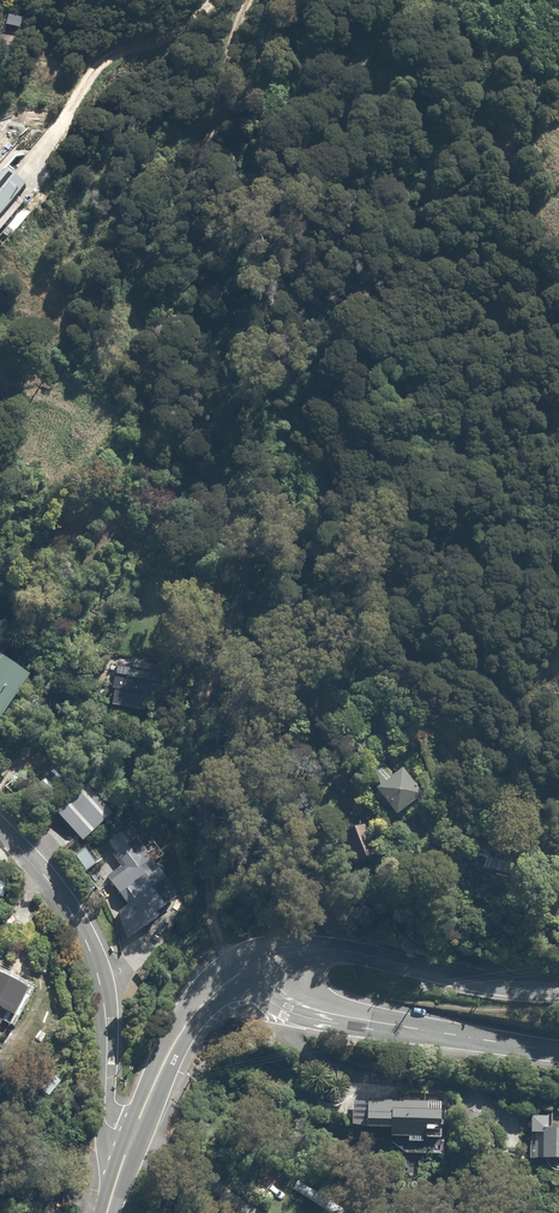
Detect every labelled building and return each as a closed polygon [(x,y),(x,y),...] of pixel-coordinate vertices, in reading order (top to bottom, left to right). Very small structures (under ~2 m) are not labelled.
[(0,656),(0,718),(2,720),(31,677),(0,656)] [(432,835),(418,803),(426,796),(405,769),(394,778),(384,765),(375,772),(381,788),(377,790),(395,813),(343,834),(356,866),(432,835)] [(122,835),(112,842),(120,854),(116,856),(125,869),(111,879),(130,905),(119,913),(127,941),(158,918),(155,914),(175,900),(172,896),(175,894),(137,842),(131,847),(122,835)] [(488,859),(485,869),(526,880),(533,855),(484,842),(480,856),(488,859)] [(97,866),(86,850),(76,856),(88,872),(97,866)] [(0,974),(0,1025),(7,1012),(15,1017),(30,990),(0,974)] [(389,1129),(389,1142),(406,1155),(444,1155),(445,1103),(370,1102),(370,1104),(356,1103),(356,1126),(369,1126),(369,1129),(389,1129)] [(532,1117),(532,1135),(543,1135),(543,1161),(547,1161),(558,1161),(558,1130),(550,1130),(550,1117),(532,1117)]
